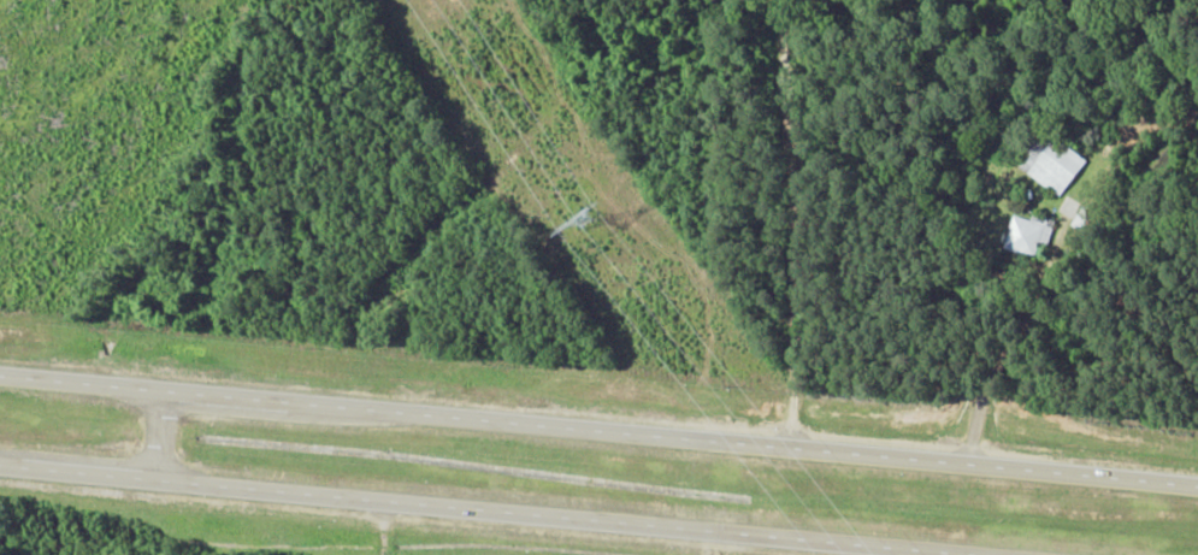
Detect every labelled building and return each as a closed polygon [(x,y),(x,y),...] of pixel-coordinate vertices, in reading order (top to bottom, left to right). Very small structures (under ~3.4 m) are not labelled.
[(1028,175),(1062,196),(1086,158),(1051,137),(1028,175)] [(1013,216),(1003,249),(1034,258),(1039,243),(1047,246),(1054,222),(1031,215),(1029,221),(1013,216)]
